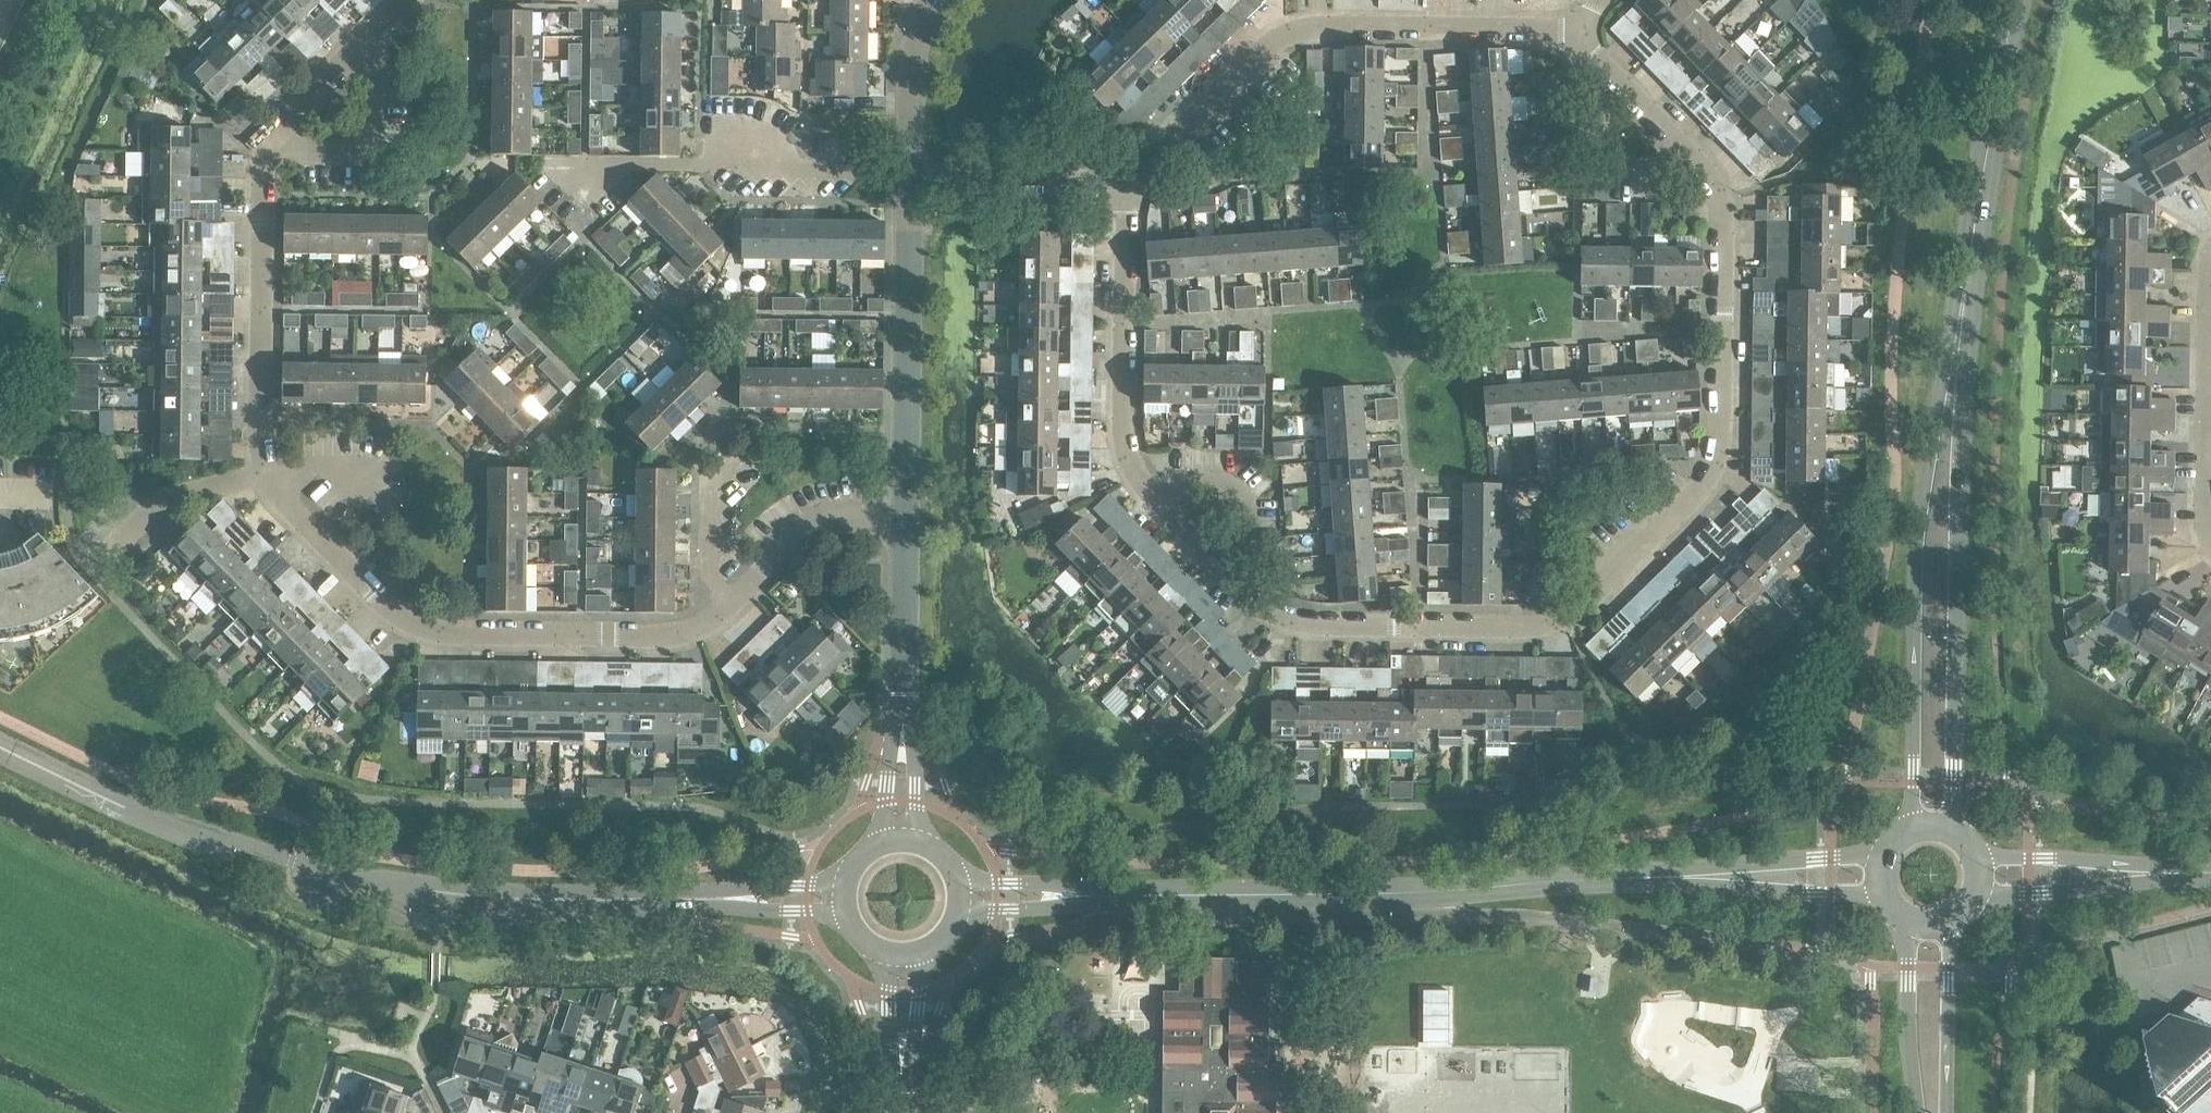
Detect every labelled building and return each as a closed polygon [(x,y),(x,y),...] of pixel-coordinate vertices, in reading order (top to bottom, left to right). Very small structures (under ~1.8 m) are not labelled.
[(26,0),(0,0),(0,53),(26,0)] [(251,3),(285,38),(295,28),(315,49),(320,49),(325,44),(282,0),(254,0),(251,3)] [(325,44),(329,39),(329,35),(309,14),(320,4),(316,0),(282,0),(325,44)] [(758,27),(758,26),(787,27),(787,26),(787,11),(782,11),(782,0),(744,0),(744,27),(758,27)] [(831,33),(831,32),(869,32),(869,0),(831,0),(831,17),(826,17),(825,33),(831,33)] [(1148,16),(1175,44),(1182,37),(1192,47),(1194,45),(1193,44),(1201,36),(1192,27),(1165,0),(1148,16)] [(1192,27),(1209,11),(1198,0),(1165,0),(1192,27)] [(1209,11),(1216,4),(1226,14),(1227,13),(1242,27),(1251,18),(1233,0),(1198,0),(1209,11)] [(1251,18),(1257,12),(1246,0),(1233,0),(1251,18)] [(1676,0),(1641,0),(1636,6),(1624,17),(1611,30),(1619,38),(1633,24),(1635,26),(1645,15),(1653,23),(1676,0)] [(1697,14),(1702,9),(1693,0),(1676,0),(1653,23),(1661,31),(1650,41),(1652,42),(1637,57),(1645,65),(1697,14)] [(1791,0),(1779,0),(1776,3),(1790,19),(1797,12),(1791,0)] [(1797,12),(1805,0),(1791,0),(1797,12)] [(251,3),(234,20),(291,77),(296,72),(296,68),(275,47),(285,38),(251,3)] [(1093,13),(1085,6),(1079,12),(1086,19),(1093,13)] [(495,12),(494,36),(533,37),(533,12),(495,12)] [(570,13),(570,29),(583,29),(583,13),(570,13)] [(737,13),(723,13),(723,25),(728,25),(737,26),(737,13)] [(643,14),(643,38),(681,38),(682,14),(643,14)] [(1714,30),(1697,14),(1645,65),(1652,72),(1667,58),(1668,59),(1679,49),(1686,57),(1714,30)] [(1148,16),(1132,33),(1158,60),(1175,44),(1148,16)] [(291,77),(234,20),(218,36),(224,43),(251,71),(261,61),(282,82),(286,82),(291,77)] [(592,21),(591,38),(604,38),(605,22),(592,21)] [(714,27),(714,39),(728,39),(728,25),(723,25),(714,25),(714,27)] [(758,27),(757,58),(796,59),(801,59),(801,44),(796,43),(796,26),(787,26),(787,27),(758,26),(758,27)] [(1208,29),(1201,36),(1216,52),(1224,45),(1208,29)] [(1702,74),(1730,47),(1714,30),(1686,57),(1702,74)] [(825,48),(825,63),(825,64),(855,64),(869,64),(869,32),(831,32),(831,33),(831,48),(825,48)] [(242,80),(251,71),(224,43),(218,36),(216,33),(198,50),(202,54),(208,60),(257,110),(262,105),(262,101),(242,80)] [(1132,33),(1115,49),(1142,76),(1149,69),(1159,80),(1160,78),(1175,93),(1183,85),(1167,69),(1158,60),(1132,33)] [(494,36),(494,60),(532,60),(533,37),(494,36)] [(1216,52),(1201,36),(1193,44),(1208,60),(1216,52)] [(604,38),(591,38),(591,54),(604,54),(604,38)] [(643,38),(643,62),(681,62),(681,38),(643,38)] [(1719,90),(1746,63),(1753,57),(1736,41),(1730,47),(1702,74),(1693,83),(1678,98),(1685,106),(1701,90),(1702,92),(1711,83),(1719,90)] [(569,46),(569,62),(582,62),(582,46),(569,46)] [(1115,49),(1098,66),(1149,118),(1157,111),(1142,96),(1144,95),(1133,84),(1142,76),(1115,49)] [(1345,49),(1345,73),(1384,73),(1384,49),(1345,49)] [(1397,49),(1397,60),(1419,61),(1419,49),(1397,49)] [(1468,53),(1470,77),(1509,74),(1507,50),(1468,53)] [(1719,109),(1726,116),(1735,107),(1762,80),(1775,68),(1759,51),(1753,57),(1746,63),(1719,90),(1725,97),(1713,109),(1716,111),(1719,109)] [(252,115),(257,110),(208,60),(202,54),(179,77),(194,93),(200,87),(217,104),(228,94),(248,114),(252,115)] [(1434,56),(1435,67),(1456,66),(1456,54),(1434,56)] [(796,59),(757,58),(757,91),(801,91),(801,75),(795,75),(796,59)] [(494,60),(494,84),(532,84),(532,60),(494,60)] [(582,62),(569,62),(569,78),(582,78),(582,62)] [(643,62),(643,85),(681,86),(681,62),(643,62)] [(1167,69),(1183,85),(1190,78),(1175,62),(1167,69)] [(825,64),(825,63),(816,63),(816,80),(811,80),(811,96),(854,96),(855,64),(825,64)] [(1149,118),(1098,66),(1080,83),(1107,110),(1115,102),(1125,113),(1127,111),(1141,126),(1149,118)] [(590,70),(590,86),(603,86),(603,70),(590,70)] [(1825,79),(1828,83),(1835,76),(1829,70),(1825,73),(1825,79)] [(1384,98),(1397,98),(1418,98),(1419,86),(1397,86),(1397,84),(1384,84),(1384,73),(1345,73),(1345,97),(1384,98)] [(1470,77),(1472,101),(1511,98),(1509,74),(1470,77)] [(1670,90),(1678,98),(1693,83),(1685,75),(1670,90)] [(729,77),(712,77),(711,77),(711,96),(712,96),(729,96),(729,77)] [(1744,116),(1752,124),(1779,97),(1762,80),(1735,107),(1726,116),(1710,131),(1718,139),(1733,125),(1734,126),(1744,116)] [(494,84),(493,107),(532,108),(532,84),(494,84)] [(643,85),(642,109),(681,109),(681,86),(643,85)] [(603,86),(590,86),(590,102),(603,102),(603,86)] [(1744,165),(1796,114),(1804,106),(1787,90),(1779,97),(1752,124),(1759,131),(1749,141),(1751,143),(1736,157),(1744,165)] [(1437,93),(1437,104),(1459,102),(1458,91),(1437,93)] [(568,93),(568,109),(582,109),(582,93),(568,93)] [(1323,96),(1308,96),(1308,110),(1323,111),(1323,96)] [(1345,97),(1345,121),(1384,122),(1384,98),(1345,97)] [(1418,98),(1397,98),(1397,108),(1418,108),(1418,98)] [(1472,101),(1474,124),(1513,121),(1511,98),(1472,101)] [(855,100),(835,100),(835,109),(854,109),(855,100)] [(1459,102),(1437,104),(1438,115),(1460,113),(1459,102)] [(175,103),(171,112),(182,118),(187,108),(175,103)] [(493,107),(493,131),(531,131),(532,108),(493,107)] [(197,108),(196,111),(210,116),(211,113),(197,108)] [(582,109),(568,109),(568,125),(582,125),(582,109)] [(642,109),(642,133),(680,133),(681,109),(642,109)] [(1703,124),(1710,131),(1726,116),(1719,109),(1716,111),(1703,124)] [(2190,132),(2193,131),(2210,164),(2210,110),(2210,109),(2185,123),(2190,132)] [(1838,126),(1845,118),(1839,112),(1832,119),(1838,126)] [(1796,114),(1744,165),(1751,173),(1766,158),(1767,160),(1778,150),(1786,158),(1813,131),(1796,114)] [(590,115),(590,132),(603,132),(603,116),(590,115)] [(1345,121),(1344,145),(1384,145),(1384,122),(1345,121)] [(1474,124),(1475,148),(1514,145),(1513,121),(1474,124)] [(139,152),(145,153),(223,154),(223,147),(220,144),(191,144),(191,129),(139,128),(139,152)] [(531,131),(493,131),(493,155),(531,156),(531,131)] [(2190,132),(2170,143),(2190,177),(2199,172),(2210,192),(2210,191),(2210,164),(2193,131),(2190,132)] [(603,132),(590,132),(590,148),(603,148),(603,132)] [(680,133),(642,133),(642,157),(680,157),(680,133)] [(1396,133),(1396,144),(1418,144),(1418,134),(1396,133)] [(1440,140),(1441,151),(1463,149),(1462,138),(1440,140)] [(568,156),(581,156),(581,140),(568,140),(568,156)] [(2084,140),(2077,152),(2105,170),(2112,158),(2084,140)] [(1318,143),(1307,143),(1307,167),(1318,167),(1318,143)] [(2157,176),(2132,189),(2157,204),(2180,191),(2177,185),(2190,177),(2170,143),(2146,157),(2157,176)] [(1418,144),(1396,144),(1396,155),(1418,155),(1418,144)] [(1384,145),(1344,145),(1344,169),(1383,169),(1384,145)] [(1475,148),(1477,172),(1516,169),(1514,145),(1475,148)] [(1463,149),(1441,151),(1442,162),(1464,160),(1463,149)] [(145,153),(145,177),(191,177),(191,163),(220,164),(223,161),(223,154),(145,153)] [(74,175),(90,175),(90,165),(79,165),(74,175)] [(1477,172),(1479,195),(1518,192),(1516,169),(1477,172)] [(516,174),(498,191),(525,219),(543,202),(516,174)] [(629,202),(646,219),(673,193),(656,175),(629,202)] [(144,200),(152,200),(223,201),(223,194),(220,191),(190,191),(191,177),(145,177),(144,200)] [(1343,182),(1334,182),(1334,198),(1343,197),(1343,182)] [(1444,186),(1445,198),(1466,196),(1466,185),(1444,186)] [(1785,208),(1785,211),(1789,211),(1789,222),(1802,222),(1840,222),(1840,198),(1839,198),(1840,187),(1803,186),(1803,197),(1803,208),(1785,208)] [(2110,226),(2110,243),(2149,244),(2149,230),(2156,230),(2157,204),(2132,189),(2132,205),(2100,205),(2100,226),(2110,226)] [(1247,190),(1239,191),(1240,200),(1248,199),(1247,190)] [(498,191),(481,208),(508,235),(525,219),(498,191)] [(1479,195),(1481,219),(1520,216),(1518,192),(1479,195)] [(646,219),(662,236),(690,210),(673,193),(646,219)] [(1466,196),(1445,198),(1445,208),(1467,207),(1466,196)] [(72,199),(72,223),(100,223),(101,199),(72,199)] [(142,225),(152,225),(165,225),(165,224),(190,224),(190,223),(190,210),(219,211),(222,208),(223,201),(152,200),(144,200),(143,200),(142,225)] [(1654,217),(1655,204),(1642,204),(1642,216),(1654,217)] [(1667,206),(1667,215),(1676,215),(1676,206),(1667,206)] [(481,208),(464,225),(491,252),(508,235),(481,208)] [(662,236),(679,254),(706,227),(690,210),(662,236)] [(1756,210),(1755,221),(1767,221),(1767,211),(1756,210)] [(1767,211),(1767,221),(1781,222),(1789,222),(1789,211),(1767,211)] [(285,253),(309,254),(309,215),(285,215),(285,253)] [(309,254),(333,254),(333,216),(309,215),(309,254)] [(1481,219),(1483,242),(1522,239),(1529,238),(1527,215),(1520,216),(1481,219)] [(333,254),(356,254),(357,216),(333,216),(333,254)] [(356,254),(380,255),(381,216),(357,216),(356,254)] [(380,255),(404,255),(404,217),(381,216),(380,255)] [(404,217),(404,255),(428,255),(429,217),(404,217)] [(741,259),(766,259),(766,221),(742,221),(741,259)] [(766,259),(789,260),(790,221),(766,221),(766,259)] [(789,260),(813,260),(814,222),(790,221),(789,260)] [(1767,221),(1767,233),(1789,233),(1789,222),(1781,222),(1767,221)] [(813,260),(837,260),(837,222),(814,222),(813,260)] [(837,260),(860,261),(861,222),(837,222),(837,260)] [(861,222),(860,261),(885,261),(885,223),(861,222)] [(1802,222),(1802,233),(1802,243),(1802,245),(1840,245),(1840,222),(1802,222)] [(151,246),(157,246),(165,247),(235,248),(235,241),(232,238),(203,238),(203,223),(190,223),(190,224),(165,224),(165,225),(152,225),(151,246)] [(491,252),(464,225),(447,242),(474,269),(491,252)] [(706,227),(679,254),(660,272),(677,289),(723,244),(706,227)] [(1360,227),(1335,229),(1338,268),(1363,266),(1360,227)] [(1335,229),(1312,231),(1315,270),(1338,268),(1335,229)] [(1312,231),(1288,232),(1291,272),(1315,270),(1312,231)] [(1288,232),(1265,234),(1268,273),(1291,272),(1288,232)] [(1447,233),(1448,243),(1448,244),(1470,242),(1469,232),(1447,233)] [(598,244),(609,255),(618,246),(607,234),(598,244)] [(1021,234),(1021,258),(1059,259),(1059,234),(1021,234)] [(1073,234),(1072,247),(1094,247),(1094,235),(1073,234)] [(1265,234),(1241,236),(1244,275),(1268,273),(1265,234)] [(564,235),(552,246),(561,256),(573,244),(564,235)] [(1241,236),(1218,238),(1221,277),(1244,275),(1241,236)] [(1218,238),(1194,240),(1197,279),(1221,277),(1218,238)] [(1522,239),(1483,242),(1484,266),(1524,264),(1522,239)] [(1194,240),(1171,242),(1174,281),(1197,279),(1194,240)] [(1174,281),(1171,242),(1146,244),(1149,283),(1174,281)] [(1470,242),(1448,244),(1449,255),(1471,253),(1470,242)] [(2110,243),(2109,270),(2171,271),(2171,256),(2149,255),(2149,244),(2110,243)] [(1802,269),(1840,269),(1840,245),(1802,245),(1802,269)] [(157,246),(157,271),(202,271),(203,257),(232,258),(235,255),(235,248),(165,247),(157,246)] [(561,256),(552,246),(540,258),(549,267),(561,256)] [(618,246),(609,255),(620,267),(630,258),(618,246)] [(1581,287),(1605,287),(1605,248),(1581,248),(1581,287)] [(1605,287),(1629,287),(1629,248),(1605,248),(1605,287)] [(1629,287),(1653,288),(1653,248),(1629,248),(1629,287)] [(1653,288),(1676,288),(1677,248),(1653,248),(1653,288)] [(1677,248),(1676,288),(1701,288),(1701,249),(1677,248)] [(1073,270),(1059,270),(1059,259),(1021,258),(1021,282),(1059,283),(1094,283),(1094,272),(1073,272),(1073,270)] [(1767,258),(1767,269),(1788,269),(1789,258),(1767,258)] [(530,268),(518,279),(527,289),(539,277),(530,268)] [(630,277),(642,289),(651,280),(640,268),(630,277)] [(1788,269),(1767,269),(1767,280),(1788,280),(1788,269)] [(1826,294),(1839,294),(1840,269),(1802,269),(1801,292),(1801,293),(1826,293),(1826,294)] [(2099,270),(2098,297),(2148,297),(2149,286),(2171,286),(2171,271),(2109,270),(2099,270)] [(157,271),(156,294),(235,295),(235,288),(231,285),(202,285),(202,271),(157,271)] [(527,289),(518,279),(507,291),(516,300),(527,289)] [(651,280),(642,289),(653,301),(662,292),(651,280)] [(1341,302),(1339,280),(1328,281),(1330,303),(1341,302)] [(1350,280),(1339,280),(1341,302),(1352,301),(1350,280)] [(1059,306),(1059,296),(1073,296),(1073,294),(1094,294),(1094,283),(1059,283),(1021,282),(1020,305),(1059,306)] [(979,283),(979,289),(981,291),(987,291),(988,283),(979,283)] [(1303,283),(1292,284),(1294,306),(1305,305),(1303,283)] [(1294,306),(1292,284),(1281,285),(1283,307),(1294,306)] [(1256,287),(1245,288),(1247,310),(1258,309),(1256,287)] [(1247,310),(1245,288),(1234,289),(1236,310),(1247,310)] [(1200,313),(1198,291),(1187,292),(1189,314),(1200,313)] [(1209,291),(1198,291),(1200,313),(1211,312),(1209,291)] [(292,305),(309,306),(309,293),(293,292),(292,305)] [(1826,293),(1801,293),(1801,292),(1788,292),(1788,304),(1775,304),(1775,306),(1753,306),(1753,317),(1775,317),(1788,317),(1826,318),(1839,318),(1839,294),(1826,294),(1826,293)] [(71,293),(71,316),(74,316),(96,316),(100,316),(105,316),(105,294),(100,294),(71,293)] [(309,293),(309,306),(325,306),(325,293),(309,293)] [(235,295),(156,294),(150,294),(150,318),(156,318),(202,318),(202,305),(231,305),(234,301),(235,295)] [(339,306),(356,306),(356,294),(339,294),(339,306)] [(356,294),(356,306),(372,306),(372,294),(356,294)] [(386,306),(402,306),(402,294),(386,294),(386,306)] [(402,294),(402,306),(419,306),(419,294),(402,294)] [(1150,295),(1152,317),(1163,316),(1162,294),(1150,295)] [(2098,323),(2099,323),(2171,324),(2171,308),(2148,308),(2148,297),(2098,297),(2098,323)] [(741,311),(759,311),(759,298),(741,298),(741,311)] [(773,311),(789,311),(790,299),(773,299),(773,311)] [(790,299),(789,311),(806,312),(806,299),(790,299)] [(820,312),(837,312),(837,300),(821,299),(820,312)] [(868,312),(885,313),(885,300),(868,299),(868,312)] [(837,300),(837,312),(853,312),(853,300),(837,300)] [(1595,321),(1605,322),(1606,300),(1595,300),(1595,321)] [(1606,300),(1605,322),(1616,322),(1617,300),(1606,300)] [(1642,322),(1652,322),(1653,300),(1642,300),(1642,322)] [(1653,300),(1652,322),(1663,322),(1664,300),(1653,300)] [(1689,322),(1700,322),(1701,301),(1689,300),(1689,322)] [(1020,305),(1020,329),(1058,330),(1059,306),(1020,305)] [(284,327),(300,327),(300,314),(284,314),(284,327)] [(316,327),(332,327),(332,315),(316,315),(316,327)] [(332,315),(332,327),(348,327),(348,315),(332,315)] [(363,329),(379,329),(379,316),(363,316),(363,329)] [(379,316),(379,329),(395,329),(395,316),(379,316)] [(411,330),(428,330),(428,316),(411,316),(411,330)] [(1775,317),(1753,317),(1753,328),(1775,328),(1775,317)] [(1788,341),(1826,342),(1826,318),(1788,317),(1788,341)] [(156,318),(156,341),(234,342),(234,335),(231,332),(202,332),(202,318),(156,318)] [(1072,319),(1071,330),(1093,330),(1093,319),(1072,319)] [(748,332),(765,333),(765,320),(748,320),(748,332)] [(765,320),(765,333),(782,333),(783,320),(765,320)] [(796,333),(813,333),(813,321),(796,321),(796,333)] [(813,321),(813,333),(830,334),(830,321),(813,321)] [(843,334),(860,334),(860,321),(843,321),(843,334)] [(860,321),(860,334),(876,334),(876,321),(860,321)] [(2098,350),(2100,350),(2148,350),(2148,338),(2170,339),(2171,324),(2099,323),(2098,350)] [(506,333),(517,345),(526,336),(515,324),(506,333)] [(653,326),(641,337),(650,347),(662,335),(653,326)] [(1009,353),(1020,353),(1058,353),(1058,330),(1020,329),(1009,329),(1009,353)] [(1093,330),(1071,330),(1071,341),(1093,341),(1093,330)] [(1145,353),(1156,353),(1157,331),(1145,331),(1145,353)] [(1193,354),(1193,332),(1182,332),(1182,353),(1193,354)] [(1192,414),(1215,414),(1216,367),(1206,366),(1206,354),(1204,354),(1204,332),(1193,332),(1193,354),(1192,366),(1192,405),(1192,414)] [(1216,367),(1215,414),(1239,415),(1240,406),(1239,406),(1239,367),(1240,354),(1241,332),(1230,332),(1229,354),(1228,354),(1228,367),(1216,367)] [(1265,367),(1253,367),(1254,333),(1251,333),(1241,332),(1240,354),(1239,367),(1239,406),(1240,406),(1264,406),(1265,367)] [(526,336),(517,345),(529,357),(538,348),(526,336)] [(650,347),(641,337),(629,349),(638,358),(650,347)] [(1683,338),(1685,360),(1696,359),(1695,337),(1683,338)] [(1658,340),(1647,341),(1648,363),(1659,362),(1658,340)] [(88,342),(73,341),(73,358),(88,358),(88,342)] [(156,341),(156,365),(163,365),(202,365),(202,351),(231,351),(234,348),(234,342),(156,341)] [(1648,363),(1647,341),(1636,342),(1637,363),(1648,363)] [(1753,364),(1825,365),(1826,342),(1788,341),(1788,351),(1774,350),(1774,353),(1753,353),(1753,364)] [(1582,419),(1605,418),(1602,379),(1601,366),(1600,344),(1589,345),(1590,366),(1588,367),(1589,380),(1579,380),(1582,419)] [(1611,344),(1600,344),(1601,366),(1612,365),(1611,344)] [(1564,347),(1553,348),(1554,370),(1565,369),(1564,347)] [(445,381),(462,399),(490,372),(497,365),(479,348),(445,381)] [(1554,370),(1553,348),(1542,349),(1544,370),(1554,370)] [(2126,377),(2126,389),(2154,389),(2154,364),(2147,363),(2148,350),(2100,350),(2100,377),(2126,377)] [(1497,374),(1508,373),(1506,351),(1495,352),(1497,374)] [(1506,351),(1508,373),(1508,386),(1511,425),(1535,423),(1532,384),(1522,385),(1521,371),(1518,371),(1517,351),(1506,351)] [(1020,353),(1020,377),(1093,378),(1093,367),(1071,367),(1071,365),(1058,365),(1058,353),(1020,353)] [(378,404),(402,404),(402,366),(402,357),(402,354),(379,354),(379,357),(378,404)] [(331,403),(354,404),(355,357),(331,356),(331,365),(331,403)] [(811,409),(835,409),(836,371),(836,356),(812,356),(812,370),(811,409)] [(354,404),(378,404),(379,357),(355,357),(354,404)] [(402,366),(402,404),(426,405),(427,358),(402,357),(402,366)] [(694,357),(677,374),(704,401),(721,384),(694,357)] [(539,367),(550,379),(559,370),(548,358),(539,367)] [(619,359),(607,370),(616,379),(628,368),(619,359)] [(71,387),(99,387),(86,386),(86,365),(100,365),(100,364),(71,363),(71,387)] [(283,403),(307,403),(308,365),(283,364),(283,403)] [(1787,388),(1834,388),(1834,365),(1825,365),(1753,364),(1752,374),(1774,375),(1774,378),(1787,378),(1787,388)] [(156,365),(156,388),(234,389),(234,382),(231,379),(201,379),(202,365),(163,365),(156,365)] [(307,403),(331,403),(331,365),(308,365),(307,403)] [(1170,413),(1170,405),(1168,405),(1168,366),(1145,366),(1144,405),(1144,413),(1170,413)] [(1170,405),(1192,405),(1192,366),(1168,366),(1168,405),(1170,405)] [(740,408),(764,408),(765,370),(740,369),(740,408)] [(559,370),(550,379),(562,391),(571,381),(559,370)] [(616,379),(607,370),(596,382),(605,391),(616,379)] [(764,408),(788,408),(788,370),(765,370),(764,408)] [(788,408),(811,409),(812,370),(788,370),(788,408)] [(835,409),(859,410),(859,371),(836,371),(835,409)] [(859,371),(859,410),(883,410),(884,372),(859,371)] [(1673,373),(1676,412),(1700,410),(1697,371),(1673,373)] [(462,399),(479,416),(506,389),(490,372),(462,399)] [(1650,375),(1653,422),(1677,421),(1676,412),(1673,373),(1650,375)] [(677,374),(660,390),(687,418),(704,401),(677,374)] [(1626,377),(1629,416),(1630,424),(1653,422),(1650,375),(1626,377)] [(1020,377),(1019,401),(1057,402),(1058,390),(1072,390),(1072,389),(1092,389),(1093,378),(1020,377)] [(1602,379),(1605,418),(1629,416),(1626,377),(1602,379)] [(1555,382),(1558,421),(1582,419),(1579,380),(1555,382)] [(479,416),(496,433),(530,399),(513,382),(506,389),(479,416)] [(1532,384),(1535,423),(1558,421),(1555,382),(1532,384)] [(1511,425),(1508,386),(1484,387),(1487,427),(1511,425)] [(99,388),(99,387),(71,387),(70,410),(99,411),(99,409),(85,409),(86,388),(99,388)] [(1323,390),(1325,414),(1364,411),(1362,387),(1323,390)] [(155,412),(163,412),(201,412),(201,398),(230,399),(234,396),(234,389),(156,388),(155,412)] [(1787,411),(1825,411),(1834,411),(1834,388),(1787,388),(1787,411)] [(2103,415),(2114,416),(2176,417),(2176,401),(2154,401),(2154,389),(2126,389),(2104,388),(2103,415)] [(660,390),(643,407),(670,434),(687,418),(660,390)] [(1376,400),(1377,411),(1399,409),(1398,398),(1376,400)] [(530,399),(496,433),(513,450),(547,417),(530,399)] [(1752,400),(1752,410),(1774,411),(1774,400),(1752,400)] [(1019,423),(1019,425),(1092,426),(1092,414),(1071,414),(1071,412),(1057,412),(1057,402),(1019,401),(1008,401),(1008,423),(1019,423)] [(670,434),(643,407),(626,424),(652,451),(670,434)] [(1399,409),(1377,411),(1378,422),(1399,420),(1399,409)] [(1787,424),(1787,435),(1825,435),(1825,411),(1787,411),(1774,411),(1752,410),(1752,422),(1773,422),(1773,424),(1787,424)] [(1325,414),(1327,438),(1366,435),(1364,411),(1325,414)] [(163,412),(163,435),(233,436),(233,429),(230,426),(201,426),(201,412),(163,412)] [(2114,439),(2114,442),(2153,442),(2153,432),(2176,432),(2176,417),(2114,416),(2103,415),(2103,439),(2114,439)] [(1019,423),(1008,423),(1008,448),(1057,448),(1056,438),(1070,438),(1070,436),(1092,436),(1092,426),(1019,425),(1019,423)] [(1239,431),(1239,450),(1263,450),(1263,431),(1239,431)] [(233,436),(163,435),(154,435),(154,460),(201,460),(201,445),(230,446),(233,443),(233,436)] [(1327,438),(1329,461),(1368,459),(1366,435),(1327,438)] [(1752,447),(1751,458),(1824,458),(1825,435),(1787,435),(1787,445),(1772,445),(1772,447),(1752,447)] [(2103,439),(2102,468),(2175,469),(2175,453),(2153,453),(2153,442),(2114,442),(2114,439),(2103,439)] [(1292,442),(1272,443),(1273,457),(1293,456),(1292,442)] [(1380,447),(1380,458),(1402,456),(1401,446),(1380,447)] [(1008,471),(1018,471),(1091,472),(1092,461),(1070,461),(1070,459),(1057,458),(1057,448),(1008,448),(1008,471)] [(1489,451),(1490,474),(1500,473),(1498,450),(1489,451)] [(2064,455),(2044,455),(2044,465),(2064,465),(2064,455)] [(1402,456),(1380,458),(1381,469),(1403,467),(1402,456)] [(1824,458),(1751,458),(1751,469),(1772,469),(1772,471),(1786,471),(1786,483),(1812,483),(1824,483),(1824,458)] [(1329,461),(1330,485),(1370,482),(1368,459),(1329,461)] [(489,468),(489,493),(527,493),(527,469),(489,468)] [(2102,493),(2113,493),(2152,494),(2152,484),(2175,484),(2175,469),(2102,468),(2102,493)] [(637,469),(637,494),(676,494),(676,470),(637,469)] [(587,484),(601,484),(601,471),(588,471),(587,484)] [(1091,472),(1018,471),(1018,496),(1056,496),(1056,485),(1071,485),(1071,483),(1091,483),(1091,472)] [(566,479),(566,494),(579,494),(579,479),(566,479)] [(1330,485),(1332,509),(1371,506),(1370,482),(1330,485)] [(1812,501),(1824,502),(1824,483),(1812,483),(1812,501)] [(1463,485),(1463,509),(1502,510),(1502,485),(1463,485)] [(1383,494),(1384,505),(1406,503),(1405,492),(1383,494)] [(489,493),(488,516),(527,517),(527,493),(489,493)] [(2102,493),(2102,520),(2174,521),(2174,506),(2152,505),(2152,494),(2113,493),(2102,493)] [(579,494),(566,494),(566,509),(579,510),(579,494)] [(637,494),(637,517),(675,518),(676,494),(637,494)] [(1429,499),(1429,509),(1450,510),(1450,499),(1429,499)] [(1756,499),(1748,506),(1799,558),(1799,559),(1804,564),(1813,554),(1817,554),(1827,545),(1815,532),(1812,536),(1790,514),(1781,522),(1771,512),(1770,513),(1756,499)] [(587,501),(587,517),(601,518),(601,502),(587,501)] [(1823,518),(1824,502),(1812,501),(1811,517),(1823,518)] [(1019,515),(1026,530),(1055,518),(1048,502),(1019,515)] [(1103,518),(1110,526),(1125,511),(1118,503),(1103,518)] [(1406,503),(1384,505),(1385,516),(1406,514),(1406,503)] [(1332,509),(1334,532),(1373,529),(1371,506),(1332,509)] [(1763,540),(1755,548),(1782,575),(1799,559),(1799,558),(1748,506),(1740,514),(1754,529),(1753,530),(1763,540)] [(1450,510),(1429,509),(1428,520),(1450,520),(1450,510)] [(1463,509),(1463,533),(1502,533),(1502,510),(1463,509)] [(169,553),(186,571),(242,516),(237,511),(233,511),(212,532),(201,521),(169,553)] [(1125,511),(1110,526),(1101,535),(1073,562),(1065,570),(1082,587),(1085,584),(1090,579),(1117,552),(1110,544),(1120,534),(1119,533),(1133,519),(1125,511)] [(203,588),(208,582),(235,555),(226,545),(246,525),(246,521),(242,516),(186,571),(203,588)] [(488,516),(488,540),(527,540),(527,517),(488,516)] [(601,518),(587,517),(587,533),(601,533),(601,518)] [(637,517),(637,541),(675,541),(675,518),(637,517)] [(1057,545),(1073,562),(1101,535),(1084,518),(1057,545)] [(2112,524),(2112,546),(2151,547),(2151,536),(2174,536),(2174,521),(2102,520),(2101,523),(2112,524)] [(1705,530),(1714,539),(1765,591),(1782,575),(1755,548),(1748,555),(1738,545),(1736,546),(1713,522),(1705,530)] [(566,526),(565,541),(579,541),(579,526),(566,526)] [(1334,532),(1336,556),(1409,550),(1408,539),(1388,541),(1388,539),(1374,540),(1373,529),(1334,532)] [(1745,606),(1748,609),(1765,591),(1714,539),(1705,530),(1697,537),(1721,561),(1719,563),(1720,564),(1712,572),(1746,606),(1745,606)] [(19,639),(40,633),(60,624),(81,611),(100,595),(40,533),(25,544),(26,546),(32,541),(42,554),(25,564),(7,570),(0,570),(0,641),(19,639)] [(1463,533),(1463,557),(1502,557),(1502,533),(1463,533)] [(270,545),(275,549),(283,541),(278,537),(270,545)] [(1085,584),(1102,601),(1134,569),(1143,560),(1159,544),(1151,537),(1137,551),(1135,550),(1125,560),(1117,552),(1090,579),(1085,584)] [(488,540),(488,564),(526,564),(527,540),(488,540)] [(579,541),(565,541),(565,557),(579,557),(579,541)] [(637,541),(637,565),(675,565),(675,541),(637,541)] [(1159,544),(1143,560),(1151,568),(1166,552),(1159,544)] [(208,582),(203,588),(200,590),(217,606),(219,604),(275,549),(270,545),(265,545),(245,565),(235,555),(208,582)] [(1428,545),(1428,556),(1450,556),(1450,546),(1428,545)] [(2119,574),(2118,610),(2158,587),(2158,561),(2151,561),(2151,547),(2112,546),(2112,573),(2119,574)] [(587,548),(587,564),(600,565),(601,549),(587,548)] [(219,604),(235,621),(268,589),(259,579),(279,559),(279,554),(275,549),(219,604)] [(1336,556),(1337,579),(1377,576),(1376,565),(1389,564),(1389,562),(1410,561),(1409,550),(1336,556)] [(1450,556),(1428,556),(1428,567),(1450,567),(1450,556)] [(1729,623),(1745,606),(1746,606),(1712,572),(1704,580),(1694,569),(1693,571),(1679,556),(1671,563),(1722,615),(1722,616),(1729,623)] [(1463,557),(1462,580),(1502,581),(1502,557),(1463,557)] [(1276,559),(1276,571),(1295,569),(1294,558),(1276,559)] [(1686,597),(1679,605),(1705,632),(1706,631),(1722,616),(1722,615),(1671,563),(1663,571),(1677,586),(1676,587),(1686,597)] [(488,564),(488,587),(526,588),(526,564),(488,564)] [(600,565),(587,564),(586,580),(600,580),(600,565)] [(637,565),(636,589),(675,589),(675,565),(637,565)] [(1097,605),(1113,622),(1150,585),(1134,569),(1102,601),(1097,605)] [(1113,622),(1130,639),(1192,578),(1184,570),(1169,585),(1167,583),(1158,593),(1150,585),(1113,622)] [(565,572),(565,588),(578,588),(578,572),(565,572)] [(1377,576),(1337,579),(1339,604),(1378,601),(1377,576)] [(235,621),(252,638),(307,583),(303,578),(299,578),(278,599),(268,589),(235,621)] [(1130,639),(1147,656),(1156,646),(1175,629),(1184,620),(1176,612),(1186,601),(1185,600),(1199,586),(1192,578),(1130,639)] [(1502,581),(1462,580),(1462,605),(1501,605),(1502,581)] [(252,638),(268,654),(301,622),(292,613),(312,592),(312,588),(307,583),(252,638)] [(526,588),(488,587),(487,612),(526,612),(526,588)] [(1390,588),(1391,600),(1413,598),(1412,587),(1390,588)] [(2162,659),(2164,656),(2189,614),(2177,607),(2180,601),(2158,587),(2118,610),(2111,613),(2146,634),(2139,645),(2162,659)] [(578,588),(565,588),(564,604),(577,605),(578,588)] [(675,589),(636,589),(636,613),(675,613),(675,589)] [(1637,596),(1688,649),(1695,655),(1713,638),(1706,631),(1705,632),(1679,605),(1671,613),(1661,602),(1659,603),(1645,589),(1637,596)] [(1428,593),(1428,605),(1450,605),(1450,593),(1428,593)] [(586,613),(610,613),(610,596),(586,596),(586,613)] [(1653,630),(1645,638),(1672,665),(1688,649),(1637,596),(1629,604),(1644,619),(1642,620),(1653,630)] [(2075,634),(2111,613),(2103,600),(2077,615),(2079,618),(2069,623),(2075,634)] [(2191,661),(2210,628),(2210,601),(2210,600),(2198,620),(2189,614),(2164,656),(2187,669),(2191,661)] [(145,611),(151,617),(159,609),(154,603),(145,611)] [(1139,663),(1156,680),(1216,621),(1226,612),(1218,604),(1194,628),(1193,627),(1182,637),(1175,629),(1156,646),(1147,656),(1139,663)] [(825,606),(816,616),(830,630),(839,620),(825,606)] [(285,671),(290,666),(341,617),(336,612),(331,612),(311,632),(301,622),(268,654),(285,671)] [(1796,624),(1785,613),(1777,620),(1788,631),(1796,624)] [(778,615),(773,620),(823,671),(828,676),(854,651),(835,633),(828,640),(814,626),(803,636),(783,616),(778,615)] [(290,666),(307,683),(334,656),(324,646),(345,626),(345,621),(341,617),(290,666)] [(789,650),(779,660),(806,687),(823,671),(773,620),(769,625),(769,629),(789,650)] [(1156,680),(1173,697),(1207,663),(1200,656),(1211,645),(1209,644),(1224,629),(1216,621),(1156,680)] [(1611,622),(1604,629),(1655,681),(1672,665),(1645,638),(1637,646),(1627,635),(1626,636),(1611,622)] [(1043,625),(1034,633),(1039,639),(1049,631),(1043,625)] [(2191,661),(2210,673),(2210,628),(2191,661)] [(1655,681),(1604,629),(1596,637),(1610,652),(1609,653),(1619,663),(1610,672),(1637,699),(1655,681)] [(168,634),(177,643),(186,635),(181,630),(173,630),(168,634)] [(2075,638),(2065,642),(2071,659),(2081,655),(2075,638)] [(187,654),(193,661),(203,652),(196,645),(187,654)] [(301,688),(318,705),(373,650),(369,645),(364,645),(344,666),(334,656),(307,683),(301,688)] [(1074,661),(1082,653),(1075,645),(1066,653),(1074,661)] [(1249,655),(1241,647),(1227,662),(1234,669),(1249,655)] [(745,648),(740,653),(795,709),(811,693),(806,687),(779,660),(770,669),(749,648),(745,648)] [(241,649),(236,654),(238,657),(244,651),(241,649)] [(373,650),(318,705),(335,722),(368,690),(358,680),(378,659),(378,655),(373,650)] [(795,709),(740,653),(735,658),(735,662),(756,683),(745,694),(763,712),(755,719),(768,734),(795,709)] [(1234,669),(1224,679),(1189,714),(1207,731),(1242,697),(1233,689),(1244,679),(1242,677),(1257,663),(1249,655),(1234,669)] [(1391,669),(1390,742),(1391,742),(1391,752),(1414,752),(1415,739),(1415,729),(1414,729),(1415,704),(1414,704),(1404,704),(1404,689),(1402,689),(1402,656),(1391,656),(1391,669)] [(1414,691),(1414,704),(1415,704),(1414,729),(1415,729),(1415,739),(1418,739),(1423,737),(1425,733),(1425,729),(1438,729),(1439,657),(1429,657),(1428,676),(1426,676),(1426,691),(1414,691)] [(1439,657),(1438,729),(1438,737),(1462,737),(1462,729),(1463,691),(1452,691),(1452,677),(1450,677),(1450,657),(1439,657)] [(1475,679),(1486,679),(1486,657),(1476,657),(1475,679)] [(1486,657),(1486,679),(1486,692),(1486,730),(1486,745),(1508,745),(1509,692),(1499,692),(1499,678),(1497,678),(1497,657),(1486,657)] [(1522,679),(1533,679),(1533,657),(1523,657),(1522,679)] [(1533,692),(1532,730),(1532,738),(1556,738),(1556,692),(1546,692),(1546,678),(1544,678),(1544,658),(1533,657),(1533,679),(1533,692)] [(202,670),(210,678),(223,666),(215,658),(202,670)] [(1556,692),(1556,738),(1581,738),(1582,658),(1570,658),(1570,678),(1567,678),(1567,693),(1556,692)] [(418,738),(442,739),(442,731),(443,731),(444,660),(437,660),(434,663),(434,692),(419,692),(418,738)] [(442,739),(466,739),(467,693),(453,693),(454,664),(451,661),(444,660),(443,731),(442,731),(442,739)] [(490,739),(490,731),(491,661),(484,661),(481,664),(481,693),(467,693),(466,739),(490,739)] [(490,731),(513,732),(514,694),(500,693),(501,664),(498,661),(491,661),(490,731)] [(513,739),(537,740),(538,662),(531,662),(528,665),(528,694),(514,694),(513,732),(513,739)] [(537,740),(560,740),(561,694),(547,694),(548,665),(545,662),(538,662),(537,740)] [(585,740),(585,733),(583,733),(584,662),(578,662),(575,665),(575,694),(561,694),(560,740),(585,740)] [(585,733),(607,733),(608,695),(594,695),(595,666),(592,662),(584,662),(583,733),(585,733)] [(607,741),(630,741),(631,663),(625,663),(622,666),(622,695),(608,695),(607,733),(607,741)] [(630,741),(654,741),(655,695),(641,695),(642,666),(639,663),(631,663),(630,741)] [(655,695),(654,741),(678,742),(679,734),(680,664),(672,663),(669,666),(669,696),(655,695)] [(1207,663),(1173,697),(1189,714),(1224,679),(1207,663)] [(686,664),(680,664),(679,734),(702,734),(702,748),(720,748),(721,705),(703,705),(703,696),(688,696),(689,667),(686,664)] [(1296,689),(1296,667),(1286,667),(1286,689),(1296,689)] [(1320,751),(1320,741),(1319,741),(1320,703),(1310,702),(1310,689),(1308,689),(1308,668),(1296,667),(1296,689),(1296,702),(1296,740),(1296,751),(1320,751)] [(1319,741),(1320,741),(1344,741),(1344,668),(1333,668),(1333,688),(1330,688),(1330,703),(1320,703),(1319,741)] [(1343,751),(1366,752),(1367,703),(1356,703),(1356,689),(1355,689),(1355,668),(1344,668),(1344,741),(1343,751)] [(1366,752),(1391,752),(1391,742),(1390,742),(1391,669),(1380,668),(1380,689),(1378,689),(1378,703),(1367,703),(1366,752)] [(734,682),(722,687),(728,701),(740,696),(734,682)] [(1703,687),(1698,692),(1706,700),(1711,695),(1703,687)] [(1486,692),(1463,691),(1462,729),(1486,730),(1486,692)] [(1509,692),(1508,745),(1532,745),(1532,738),(1532,730),(1533,692),(1509,692)] [(1271,740),(1296,740),(1296,702),(1272,702),(1271,740)] [(1685,715),(1693,708),(1689,704),(1681,704),(1678,707),(1685,715)] [(383,766),(364,761),(359,780),(377,785),(383,766)] [(743,770),(739,777),(742,788),(755,784),(751,768),(743,770)] [(490,778),(490,795),(490,796),(512,796),(512,778),(490,778)] [(588,798),(606,799),(606,781),(588,780),(588,798)] [(1568,780),(1559,780),(1559,790),(1559,793),(1568,793),(1568,790),(1568,780)] [(606,781),(606,799),(625,800),(626,782),(606,781)] [(1391,799),(1399,799),(1399,796),(1399,782),(1391,782),(1391,796),(1391,799)] [(528,788),(528,796),(535,796),(536,783),(532,783),(528,788)] [(535,796),(543,796),(543,788),(539,783),(536,783),(535,796)] [(1475,785),(1475,795),(1483,795),(1483,785),(1475,785)] [(1356,790),(1356,796),(1356,799),(1366,799),(1366,796),(1366,790),(1356,790)] [(1165,994),(1164,1112),(1274,1112),(1274,1084),(1283,1084),(1283,1072),(1274,1072),(1274,1071),(1266,1071),(1266,989),(1276,989),(1276,962),(1182,961),(1181,994),(1165,994)] [(664,1021),(677,1026),(689,993),(676,989),(664,1021)] [(1423,1042),(1449,1042),(1449,990),(1423,990),(1423,1042)] [(595,1019),(607,1023),(615,998),(603,994),(595,1019)] [(2142,1036),(2141,1037),(2144,1051),(2143,1056),(2147,1079),(2150,1080),(2155,1104),(2149,1109),(2153,1112),(2210,1112),(2210,1001),(2198,997),(2176,1017),(2168,1014),(2147,1032),(2143,1030),(2142,1030),(2141,1031),(2142,1036)] [(562,1033),(575,1037),(585,1009),(572,1004),(562,1033)] [(686,1063),(692,1075),(750,1046),(736,1018),(701,1035),(710,1051),(686,1063)] [(620,1028),(618,1033),(631,1037),(632,1032),(633,1029),(621,1025),(620,1028)] [(504,1090),(503,1090),(515,1053),(518,1043),(513,1034),(494,1044),(494,1046),(490,1045),(478,1082),(491,1086),(482,1112),(496,1112),(504,1090)] [(466,1078),(478,1082),(490,1045),(465,1037),(452,1078),(447,1077),(444,1078),(436,1082),(447,1104),(460,1097),(466,1078)] [(750,1046),(692,1075),(698,1087),(722,1076),(730,1092),(765,1075),(764,1073),(772,1069),(774,1063),(771,1057),(765,1055),(757,1059),(750,1046)] [(531,1090),(540,1061),(515,1053),(503,1090),(504,1090),(496,1112),(509,1112),(516,1094),(529,1098),(531,1090)] [(556,1098),(568,1061),(542,1053),(540,1061),(531,1090),(543,1094),(537,1112),(551,1112),(556,1098)] [(580,1106),(593,1069),(568,1061),(556,1098),(551,1112),(564,1112),(568,1102),(580,1106)] [(617,1077),(593,1069),(580,1106),(593,1110),(592,1112),(606,1112),(617,1077)] [(643,1086),(643,1083),(642,1080),(640,1077),(637,1075),(633,1073),(628,1072),(622,1074),(619,1073),(617,1077),(606,1112),(634,1112),(643,1086)] [(780,1082),(766,1082),(767,1083),(766,1096),(768,1096),(779,1096),(780,1096),(780,1082)] [(363,1109),(374,1112),(403,1112),(404,1110),(414,1112),(429,1112),(436,1110),(425,1088),(414,1094),(413,1098),(371,1085),(363,1109)] [(763,1112),(768,1097),(732,1097),(731,1101),(726,1100),(722,1112),(766,1112),(763,1112)] [(973,1105),(963,1101),(961,1107),(971,1111),(973,1105)]
